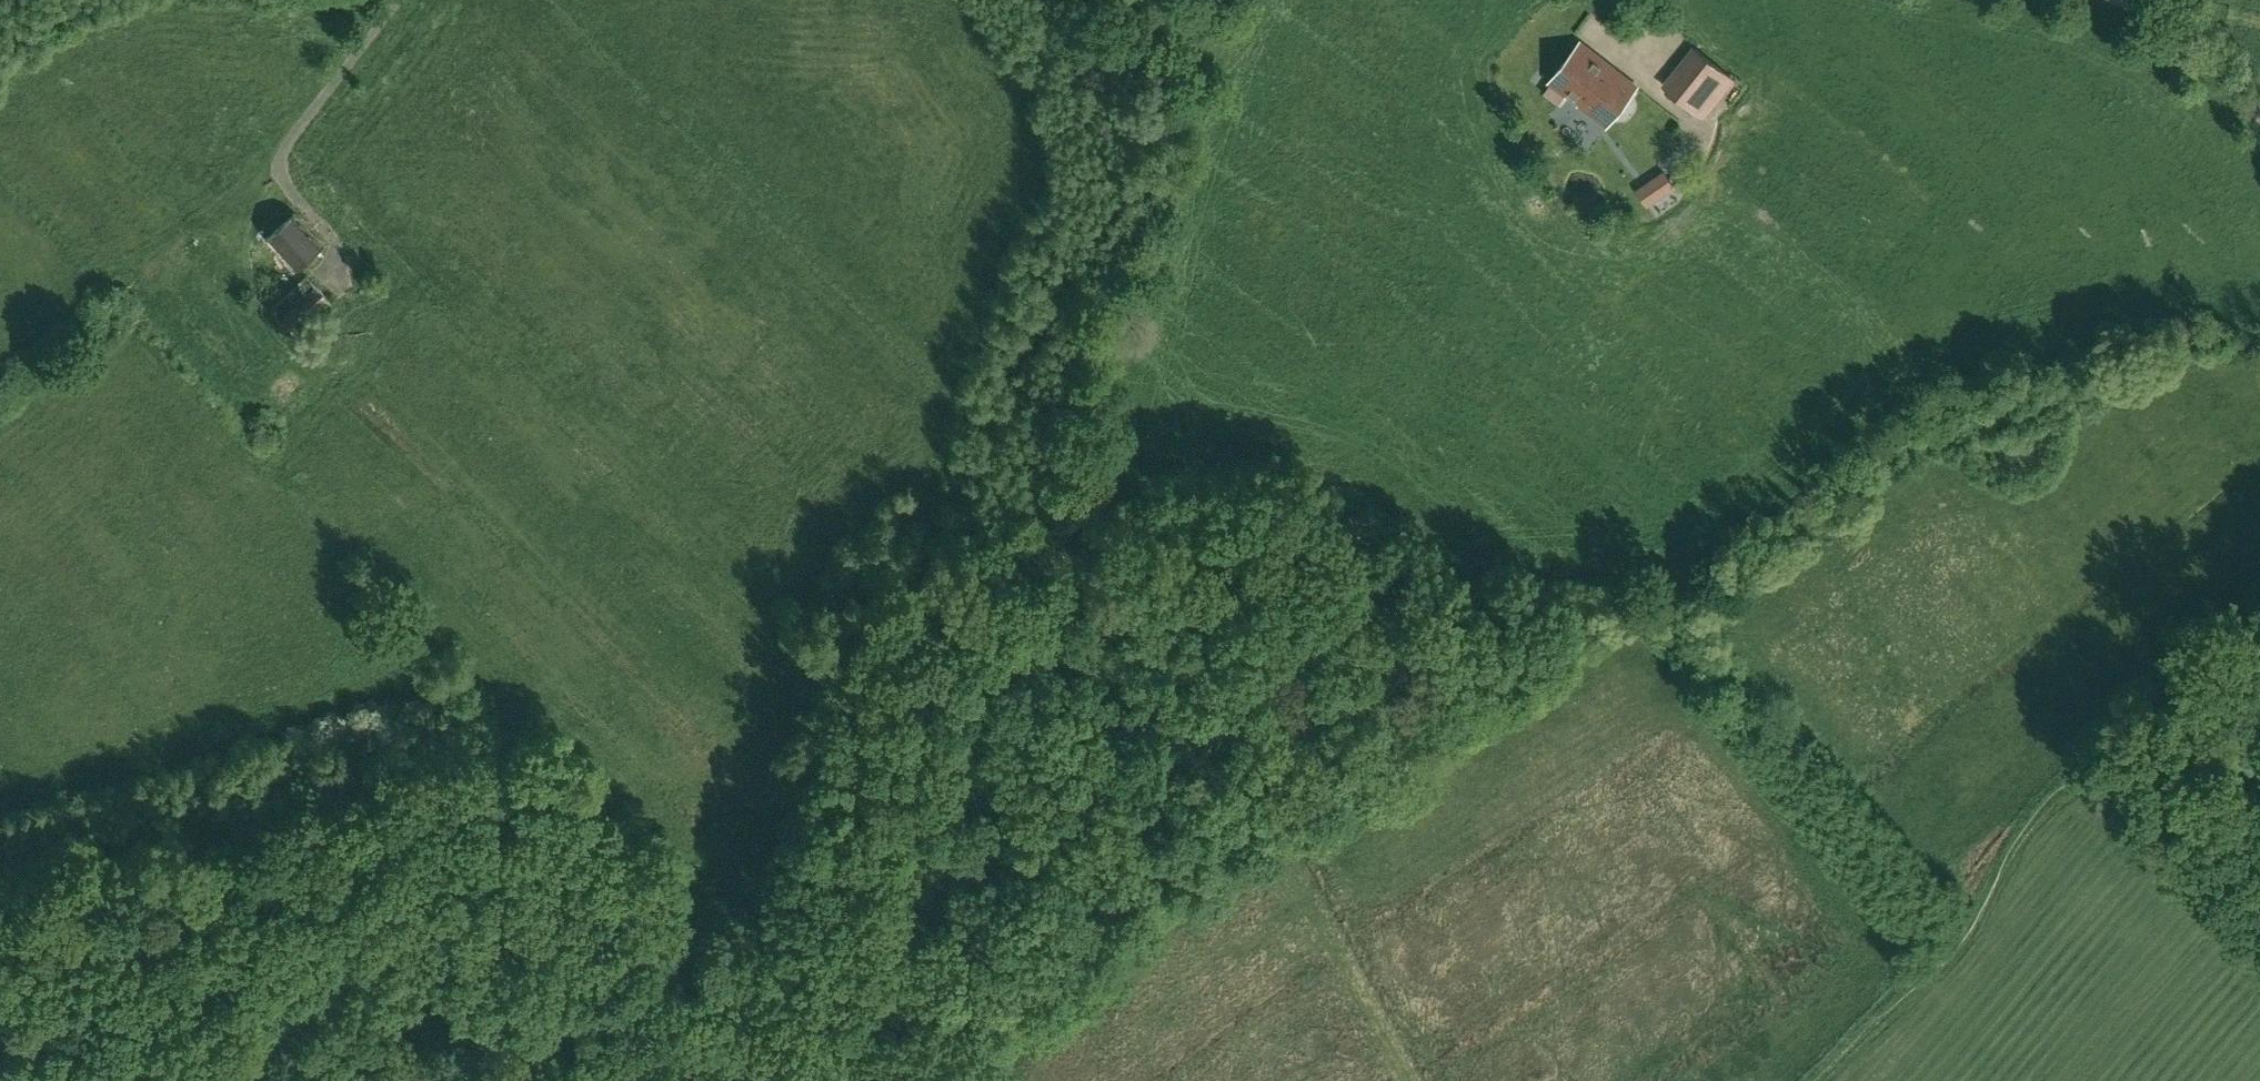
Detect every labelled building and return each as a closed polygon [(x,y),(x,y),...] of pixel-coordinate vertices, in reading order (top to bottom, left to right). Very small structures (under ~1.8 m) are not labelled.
[(1550,81),(1607,126),(1637,88),(1580,43),(1550,81)] [(1730,76),(1697,50),(1667,88),(1700,114),(1730,76)] [(1669,192),(1660,179),(1639,193),(1644,201),(1649,207),(1669,192)] [(267,239),(295,269),(323,243),(295,213),(267,239)] [(335,306),(307,275),(272,309),(300,339),(335,306)]
